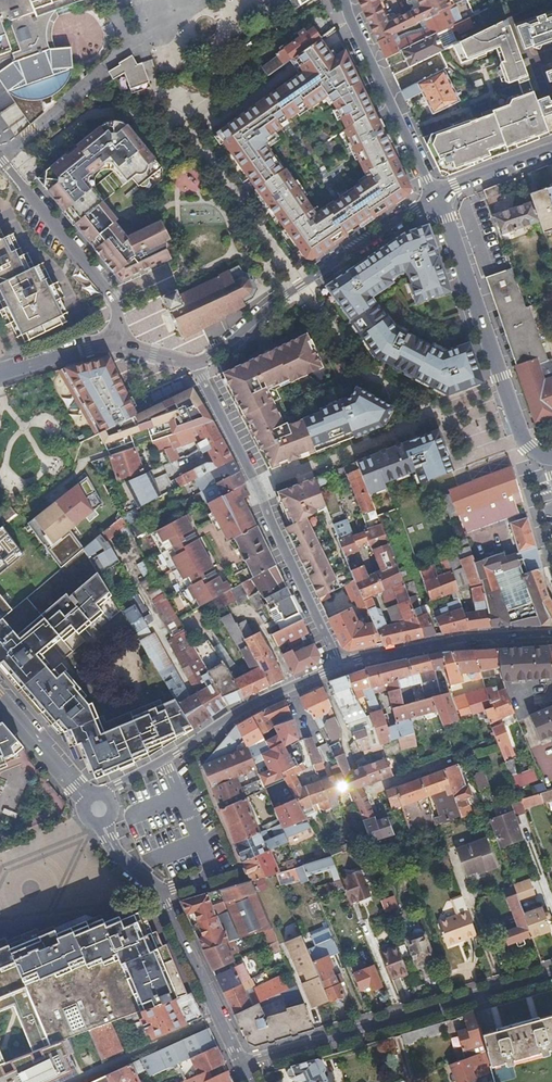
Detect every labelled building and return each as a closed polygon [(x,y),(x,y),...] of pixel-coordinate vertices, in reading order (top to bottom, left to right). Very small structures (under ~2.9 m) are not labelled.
[(28,0),(0,0),(0,84),(6,93),(15,98),(22,101),(28,101),(36,101),(41,101),(42,104),(52,100),(51,96),(56,93),(62,88),(66,83),(67,81),(69,78),(72,70),(70,48),(54,49),(48,49),(47,42),(46,38),(46,30),(46,26),(49,19),(54,11),(54,10),(34,17),(28,0)] [(34,17),(54,10),(80,0),(28,0),(34,17)] [(295,10),(310,0),(290,0),(295,10)] [(431,0),(414,0),(419,10),(388,25),(377,0),(356,0),(377,43),(391,36),(422,20),(450,6),(447,0),(445,0),(434,6),(431,0)] [(542,2),(545,8),(551,5),(551,0),(546,0),(542,2)] [(377,43),(386,60),(399,53),(428,38),(434,35),(448,28),(459,23),(450,6),(422,20),(427,30),(411,38),(406,38),(395,43),(391,36),(377,43)] [(46,38),(47,42),(48,49),(54,49),(51,36),(52,23),(58,17),(54,11),(49,19),(46,26),(46,30),(46,38)] [(546,21),(543,14),(535,17),(538,24),(530,27),(525,24),(516,28),(524,50),(532,47),(533,49),(551,42),(551,19),(546,21)] [(459,23),(448,28),(450,32),(454,30),(456,35),(471,28),(466,19),(459,23)] [(291,28),(287,23),(282,26),(287,31),(291,28)] [(282,66),(324,37),(317,29),(315,31),(314,30),(312,31),(308,26),(297,34),(300,38),(288,46),(286,43),(279,48),(282,51),(274,57),(275,59),(281,67),(282,66)] [(434,35),(442,52),(455,46),(457,45),(453,37),(456,35),(454,30),(450,32),(448,28),(434,35)] [(428,38),(399,53),(408,69),(429,58),(436,55),(442,52),(434,35),(428,38)] [(367,59),(360,44),(342,57),(352,70),(367,59)] [(414,82),(400,90),(406,101),(421,94),(432,117),(459,103),(444,73),(463,63),(458,51),(455,46),(442,52),(436,55),(429,58),(408,69),(414,82)] [(107,72),(111,78),(136,64),(132,58),(128,58),(124,60),(121,64),(107,72)] [(281,67),(275,59),(262,68),(268,76),(276,70),(281,67)] [(319,93),(283,118),(286,120),(290,126),(326,103),(328,106),(329,105),(340,97),(336,92),(344,86),(342,85),(353,78),(354,80),(356,78),(360,83),(374,73),(367,59),(352,70),(331,84),(319,93)] [(522,61),(533,93),(539,91),(527,59),(522,61)] [(136,64),(111,78),(112,80),(122,74),(130,94),(149,86),(141,61),(136,64)] [(244,81),(250,88),(256,84),(264,79),(258,71),(244,81)] [(319,93),(331,84),(322,72),(306,83),(309,87),(312,84),(319,93)] [(338,118),(346,128),(349,127),(362,117),(387,100),(374,73),(360,83),(340,97),(329,105),(332,109),(338,118)] [(427,134),(423,145),(435,172),(440,173),(444,175),(546,136),(529,90),(506,99),(504,104),(487,110),(488,113),(427,134)] [(549,137),(551,135),(551,102),(549,103),(547,98),(536,102),(549,137)] [(397,120),(387,100),(362,117),(368,131),(370,130),(377,144),(379,149),(391,144),(399,160),(403,157),(412,153),(397,120)] [(0,112),(0,114),(9,126),(21,118),(12,105),(0,112)] [(332,109),(329,105),(328,106),(323,109),(325,113),(332,109)] [(368,131),(362,117),(349,127),(354,138),(368,131)] [(333,138),(346,128),(338,118),(325,127),(333,138)] [(286,120),(222,164),(293,267),(357,223),(290,126),(286,120)] [(316,130),(325,143),(333,138),(325,127),(323,125),(316,130)] [(164,233),(154,225),(126,239),(114,224),(116,222),(87,187),(88,181),(105,166),(111,166),(127,185),(131,181),(136,187),(137,188),(160,169),(128,129),(98,131),(99,134),(94,138),(92,136),(74,150),(76,152),(65,160),(63,159),(36,180),(122,284),(130,280),(132,282),(166,265),(164,233)] [(415,159),(412,153),(403,157),(407,163),(415,159)] [(359,194),(360,196),(376,188),(374,185),(378,182),(370,167),(369,167),(365,159),(347,168),(355,184),(359,194)] [(387,211),(392,208),(382,183),(391,179),(383,161),(370,167),(378,182),(374,185),(376,188),(378,192),(387,211)] [(549,184),(550,187),(529,195),(531,201),(537,218),(551,259),(551,183),(549,184)] [(501,191),(499,184),(483,190),(486,197),(501,191)] [(395,206),(402,202),(394,186),(388,189),(395,206)] [(138,189),(137,188),(136,187),(124,198),(126,200),(138,189)] [(504,198),(501,191),(486,197),(488,204),(504,198)] [(362,200),(372,221),(387,211),(378,192),(362,200)] [(499,233),(537,218),(531,201),(493,216),(499,233)] [(410,232),(393,244),(409,267),(422,259),(448,253),(436,222),(410,232)] [(12,332),(13,336),(19,333),(22,340),(65,322),(61,315),(66,312),(59,299),(63,297),(56,281),(51,283),(41,262),(32,266),(26,252),(22,254),(12,233),(2,236),(0,232),(0,307),(12,332)] [(393,244),(327,288),(351,322),(387,303),(384,295),(409,277),(413,273),(409,267),(393,244)] [(461,291),(448,253),(422,259),(409,267),(413,273),(409,277),(423,305),(461,291)] [(243,302),(252,297),(254,293),(244,274),(238,267),(215,277),(216,280),(180,297),(176,291),(161,298),(181,340),(225,318),(224,316),(244,304),(243,302)] [(244,274),(254,293),(256,288),(249,273),(244,274)] [(548,359),(529,306),(526,308),(513,273),(493,280),(495,286),(495,291),(496,298),(504,320),(496,323),(499,334),(503,332),(505,337),(501,339),(505,349),(509,348),(511,353),(507,354),(511,365),(515,363),(536,425),(551,420),(551,358),(548,359)] [(387,303),(351,322),(378,362),(406,326),(387,303)] [(406,326),(378,362),(420,383),(441,343),(406,326)] [(291,340),(238,367),(250,391),(255,402),(269,395),(266,389),(275,385),(295,375),(306,369),(309,348),(291,340)] [(441,343),(420,383),(445,397),(461,350),(441,343)] [(475,346),(461,350),(445,397),(488,383),(475,346)] [(106,356),(58,368),(93,435),(134,415),(106,356)] [(250,391),(238,367),(218,377),(237,411),(240,418),(260,410),(255,402),(250,391)] [(326,448),(312,415),(293,422),(275,385),(266,389),(269,395),(255,402),(260,410),(273,437),(284,435),(297,461),(326,448)] [(166,399),(138,413),(134,415),(93,435),(99,445),(146,429),(150,441),(177,432),(211,421),(188,388),(166,399)] [(348,400),(362,434),(393,422),(400,407),(370,392),(348,400)] [(348,400),(312,415),(326,448),(362,434),(348,400)] [(260,410),(240,418),(269,473),(297,461),(284,435),(273,437),(260,410)] [(220,437),(211,421),(178,437),(158,443),(162,452),(171,448),(178,445),(178,446),(192,439),(193,440),(198,438),(200,443),(193,447),(195,450),(197,449),(220,437)] [(452,429),(412,443),(425,473),(428,483),(467,470),(452,429)] [(229,456),(220,437),(197,449),(199,453),(205,450),(212,462),(204,463),(181,475),(185,482),(196,477),(203,472),(231,458),(229,456)] [(162,452),(158,443),(150,445),(155,458),(161,456),(160,453),(162,452)] [(412,443),(358,463),(373,498),(396,490),(395,485),(425,473),(412,443)] [(171,448),(162,452),(167,464),(176,460),(171,448)] [(134,450),(108,457),(117,482),(141,473),(134,450)] [(237,471),(231,458),(203,472),(209,482),(215,480),(216,483),(237,471)] [(367,610),(371,621),(382,646),(385,646),(419,639),(424,638),(412,603),(408,593),(385,528),(381,517),(380,513),(373,498),(358,463),(338,471),(341,476),(345,474),(361,512),(360,514),(365,529),(353,536),(346,520),(333,525),(339,541),(343,552),(352,576),(354,579),(364,603),(367,610)] [(13,516),(68,472),(65,466),(54,473),(9,510),(13,516)] [(447,497),(455,521),(462,519),(465,529),(520,511),(517,504),(523,502),(512,467),(468,484),(452,490),(454,495),(447,497)] [(241,479),(237,471),(216,483),(203,490),(209,502),(215,499),(217,497),(243,483),(241,479)] [(203,472),(196,477),(203,490),(216,483),(215,480),(209,482),(203,472)] [(185,482),(181,475),(174,479),(177,486),(185,482)] [(275,496),(287,524),(303,516),(324,506),(313,481),(311,476),(306,478),(306,479),(297,484),(296,483),(276,492),(278,495),(275,496)] [(249,495),(243,483),(217,497),(215,499),(209,502),(230,540),(233,539),(257,526),(243,498),(249,495)] [(4,504),(0,507),(0,522),(3,525),(13,516),(9,510),(4,504)] [(520,511),(465,529),(466,533),(521,514),(520,511)] [(381,517),(385,528),(395,525),(391,513),(381,517)] [(127,527),(121,516),(120,515),(101,532),(107,542),(127,527)] [(283,527),(286,532),(306,524),(303,516),(287,524),(287,525),(283,527)] [(541,567),(528,517),(511,524),(521,552),(518,553),(520,559),(522,566),(533,562),(537,564),(538,568),(541,567)] [(161,529),(156,532),(198,606),(219,595),(223,592),(214,577),(180,518),(161,529)] [(295,551),(300,561),(319,551),(306,524),(286,532),(295,551)] [(257,526),(233,539),(239,549),(236,550),(242,561),(245,560),(253,576),(275,563),(257,526)] [(101,532),(82,548),(87,557),(107,542),(101,532)] [(22,553),(0,571),(0,577),(12,591),(26,579),(22,574),(53,547),(44,535),(22,553)] [(464,613),(469,629),(491,626),(485,589),(484,584),(482,584),(476,566),(475,563),(468,539),(444,547),(449,559),(453,572),(465,568),(471,586),(475,610),(464,613)] [(504,550),(505,553),(506,556),(517,553),(514,546),(504,550)] [(3,637),(9,645),(96,571),(87,557),(82,548),(15,604),(0,617),(0,634),(3,637)] [(316,595),(317,597),(336,587),(319,551),(300,561),(316,595)] [(346,583),(354,579),(352,576),(343,552),(335,556),(346,583)] [(485,589),(495,588),(499,598),(524,590),(518,571),(514,557),(497,563),(496,559),(476,566),(482,584),(484,584),(485,589)] [(436,564),(421,569),(432,600),(457,591),(459,591),(453,572),(449,559),(441,563),(444,573),(440,575),(436,564)] [(242,561),(214,577),(223,592),(238,584),(243,581),(253,576),(245,560),(242,561)] [(143,561),(134,565),(139,577),(147,573),(143,561)] [(290,594),(275,563),(253,576),(243,581),(238,584),(247,600),(256,595),(263,607),(265,606),(267,609),(290,594)] [(551,626),(551,604),(545,592),(534,566),(518,571),(524,590),(526,595),(537,626),(551,626)] [(48,728),(62,716),(65,719),(72,721),(80,713),(83,715),(89,710),(87,708),(82,701),(84,699),(64,674),(58,679),(53,673),(50,675),(41,663),(43,661),(40,657),(59,642),(62,644),(86,623),(89,626),(101,615),(95,608),(111,595),(96,571),(9,645),(3,637),(0,639),(0,666),(40,712),(37,715),(48,728)] [(359,605),(364,603),(354,579),(346,583),(344,584),(351,599),(355,598),(359,605)] [(236,606),(247,600),(238,584),(223,592),(219,595),(225,606),(233,602),(236,606)] [(491,626),(509,626),(502,604),(499,598),(495,588),(485,589),(491,626)] [(167,599),(166,597),(163,592),(150,599),(154,606),(167,599)] [(292,598),(290,594),(267,609),(276,625),(278,624),(299,612),(292,598)] [(509,626),(537,626),(526,595),(502,604),(509,626)] [(226,706),(227,705),(194,646),(181,622),(178,618),(167,599),(154,606),(153,607),(171,638),(166,641),(197,693),(211,716),(226,706)] [(412,603),(424,638),(436,636),(429,615),(425,616),(422,607),(417,608),(415,602),(412,603)] [(382,646),(371,621),(365,623),(362,618),(357,620),(351,608),(329,618),(329,620),(328,620),(342,648),(350,651),(358,649),(359,646),(374,645),(382,646)] [(134,633),(145,626),(135,609),(124,616),(134,633)] [(320,655),(299,612),(278,624),(281,629),(272,634),(279,647),(287,643),(291,650),(282,654),(293,675),(318,664),(320,655)] [(250,695),(268,687),(254,661),(243,640),(235,625),(229,614),(221,618),(239,650),(241,649),(252,669),(247,673),(245,670),(241,672),(243,675),(240,676),(250,695)] [(194,728),(211,716),(197,693),(191,696),(153,633),(150,635),(145,626),(134,633),(176,699),(183,710),(194,728)] [(254,661),(270,653),(269,651),(259,636),(256,633),(243,640),(254,661)] [(216,634),(207,639),(224,669),(235,663),(216,634)] [(194,646),(227,705),(241,699),(231,681),(224,669),(207,639),(194,646)] [(524,647),(529,663),(537,662),(549,667),(551,674),(551,656),(549,645),(546,645),(524,647)] [(512,648),(526,676),(535,674),(537,678),(545,678),(547,674),(551,677),(551,674),(549,667),(537,662),(529,663),(524,647),(518,647),(512,648)] [(507,648),(498,649),(499,667),(504,681),(513,680),(510,667),(507,648)] [(512,648),(507,648),(510,667),(513,680),(528,679),(526,676),(512,648)] [(477,651),(476,651),(483,677),(484,681),(484,682),(487,681),(486,679),(495,676),(493,668),(499,667),(498,649),(477,651)] [(448,674),(449,676),(461,673),(452,651),(442,652),(440,652),(446,667),(448,674)] [(476,651),(452,651),(461,673),(467,671),(470,675),(473,680),(483,677),(476,651)] [(403,704),(415,701),(411,684),(422,682),(424,691),(421,692),(423,696),(441,691),(435,669),(446,667),(440,652),(408,659),(412,674),(398,679),(403,704)] [(268,687),(284,680),(270,653),(254,661),(268,687)] [(437,710),(432,697),(415,701),(403,704),(398,679),(412,674),(408,659),(369,667),(366,668),(372,687),(374,690),(392,685),(393,686),(389,688),(390,689),(388,690),(397,724),(391,726),(387,714),(384,715),(392,741),(398,738),(414,733),(412,723),(408,718),(426,714),(428,716),(432,715),(431,712),(437,710)] [(366,668),(347,675),(352,691),(356,690),(359,695),(364,694),(370,707),(375,707),(377,712),(371,714),(374,726),(375,727),(380,744),(390,741),(392,741),(384,715),(383,712),(374,690),(372,687),(366,668)] [(328,681),(341,710),(352,732),(365,729),(371,747),(380,744),(375,727),(374,726),(371,714),(367,716),(365,712),(353,694),(352,691),(347,675),(328,681)] [(231,681),(241,699),(250,695),(240,676),(231,681)] [(484,710),(490,723),(513,713),(506,689),(498,691),(497,685),(486,689),(489,699),(492,707),(484,710)] [(467,694),(473,711),(474,712),(484,710),(492,707),(489,699),(486,689),(486,687),(470,693),(467,694)] [(319,726),(320,728),(325,726),(332,739),(339,736),(340,728),(322,688),(301,698),(305,708),(313,713),(319,726)] [(437,710),(443,725),(457,719),(448,693),(432,697),(437,710)] [(454,698),(461,715),(473,711),(467,694),(454,698)] [(185,734),(194,728),(183,710),(176,699),(163,705),(160,701),(107,724),(103,717),(97,719),(62,734),(67,744),(70,743),(73,748),(81,762),(85,761),(92,775),(95,773),(99,780),(152,755),(185,734)] [(293,717),(286,699),(284,699),(252,715),(261,733),(273,726),(293,717)] [(48,728),(56,737),(62,734),(97,719),(91,705),(87,708),(89,710),(83,715),(80,713),(72,721),(65,719),(62,716),(48,728)] [(544,709),(545,712),(538,714),(537,712),(530,714),(541,740),(551,735),(551,706),(544,709)] [(261,733),(252,715),(238,724),(252,756),(270,748),(261,733)] [(294,719),(293,717),(273,726),(261,733),(270,748),(276,761),(282,772),(291,768),(295,766),(302,763),(302,762),(304,760),(301,747),(288,752),(285,746),(299,740),(294,719)] [(13,753),(16,749),(15,745),(6,736),(9,732),(0,721),(0,758),(13,753)] [(202,765),(220,808),(265,787),(262,780),(259,773),(252,756),(238,724),(237,725),(202,765)] [(492,728),(496,738),(504,758),(515,754),(502,724),(492,728)] [(354,734),(355,737),(358,747),(362,750),(367,749),(368,752),(382,748),(380,744),(371,747),(365,729),(352,732),(354,734)] [(401,749),(415,744),(414,733),(398,738),(401,749)] [(314,764),(322,761),(312,735),(305,738),(314,764)] [(327,760),(334,757),(329,746),(327,742),(321,745),(327,760)] [(350,790),(360,786),(368,783),(362,766),(358,768),(350,770),(338,742),(329,746),(334,757),(337,762),(338,764),(342,772),(350,788),(350,790)] [(362,766),(368,783),(392,775),(385,758),(362,766)] [(318,776),(319,779),(325,777),(327,774),(322,761),(314,764),(318,776)] [(302,763),(295,766),(297,772),(305,768),(302,762),(302,763)] [(344,795),(351,793),(350,790),(350,788),(342,772),(338,764),(334,767),(337,775),(320,781),(327,798),(336,795),(343,792),(344,795)] [(457,765),(444,770),(459,810),(469,807),(466,800),(472,798),(467,786),(466,786),(457,765)] [(293,793),(302,789),(294,773),(291,768),(282,772),(293,793)] [(444,770),(421,778),(427,796),(431,795),(442,823),(462,817),(459,810),(444,770)] [(476,773),(473,774),(479,790),(488,787),(481,771),(476,773)] [(533,771),(512,779),(516,788),(536,780),(533,771)] [(421,778),(396,787),(403,807),(404,811),(409,825),(412,832),(413,836),(418,834),(407,803),(427,796),(421,778)] [(331,806),(327,798),(320,781),(311,784),(315,792),(313,794),(316,803),(317,805),(318,807),(324,808),(331,806)] [(315,792),(311,784),(309,784),(302,789),(293,793),(302,809),(316,803),(313,794),(315,792)] [(519,797),(520,799),(540,793),(547,792),(543,784),(528,789),(527,788),(517,791),(519,797)] [(363,820),(374,816),(367,796),(360,786),(350,790),(351,793),(354,800),(356,800),(363,820)] [(220,808),(235,842),(260,832),(246,800),(251,798),(251,799),(267,792),(265,787),(220,808)] [(396,787),(386,791),(390,803),(392,810),(403,807),(396,787)] [(540,793),(543,801),(551,797),(551,790),(547,792),(540,793)] [(523,805),(525,812),(527,811),(526,808),(543,802),(543,801),(540,793),(520,799),(523,805)] [(341,808),(336,795),(327,798),(331,806),(333,811),(341,808)] [(517,816),(525,812),(523,805),(520,799),(519,797),(511,800),(516,816),(517,816)] [(274,808),(272,803),(256,810),(258,814),(274,808)] [(409,825),(404,811),(387,817),(392,831),(409,825)] [(518,820),(517,816),(516,816),(514,817),(511,811),(490,819),(501,848),(522,840),(516,822),(518,820)] [(392,831),(387,817),(376,821),(374,816),(363,820),(370,839),(393,833),(392,831)] [(235,842),(243,861),(269,849),(288,841),(281,824),(273,827),(277,835),(269,839),(265,830),(260,832),(235,842)] [(372,851),(396,843),(394,837),(371,844),(370,844),(372,851)] [(452,846),(463,876),(493,865),(483,837),(472,841),(476,850),(467,854),(462,842),(452,846)] [(472,841),(462,842),(467,854),(476,850),(472,841)] [(334,855),(342,852),(339,846),(331,849),(334,855)] [(243,861),(250,878),(251,879),(275,872),(278,871),(269,849),(243,861)] [(447,855),(439,857),(444,870),(452,868),(447,855)] [(327,857),(302,864),(306,875),(331,867),(333,870),(336,869),(331,856),(327,857)] [(285,862),(287,869),(294,867),(297,866),(299,865),(295,858),(285,862)] [(299,882),(308,879),(306,875),(302,864),(299,865),(297,866),(294,867),(298,877),(299,882)] [(275,872),(280,884),(298,877),(294,867),(287,869),(278,871),(275,872)] [(343,887),(349,901),(369,893),(360,870),(340,877),(341,881),(343,887)] [(181,900),(203,948),(234,939),(263,930),(272,928),(251,879),(250,878),(181,900)] [(319,891),(322,896),(343,887),(341,881),(319,891)] [(515,894),(519,905),(535,900),(532,889),(515,894)] [(530,936),(523,915),(519,905),(515,894),(507,897),(517,927),(503,933),(508,945),(516,941),(518,946),(519,946),(524,945),(525,943),(523,939),(530,936)] [(381,901),(384,910),(395,906),(392,897),(381,901)] [(447,946),(477,935),(469,915),(465,904),(455,908),(457,914),(438,921),(447,946)] [(530,936),(531,938),(549,931),(546,921),(549,919),(549,917),(548,913),(546,913),(545,909),(542,910),(541,908),(523,915),(530,936)] [(53,926),(50,928),(28,936),(29,938),(43,933),(44,936),(49,935),(50,937),(81,926),(82,930),(86,929),(101,924),(99,919),(85,913),(53,926)] [(25,986),(50,1044),(72,1035),(88,1029),(110,1021),(140,1010),(182,995),(183,995),(181,991),(183,990),(181,985),(179,986),(163,949),(159,951),(153,936),(148,938),(140,918),(129,923),(128,921),(111,927),(109,922),(101,924),(86,929),(82,930),(81,926),(50,937),(49,935),(44,936),(43,933),(29,938),(28,936),(28,935),(3,946),(1,942),(0,942),(0,997),(25,986)] [(263,930),(268,944),(277,940),(272,928),(263,930)] [(415,961),(431,955),(423,934),(422,934),(421,930),(418,929),(414,931),(412,933),(414,938),(407,940),(415,961)] [(313,1007),(328,1000),(320,981),(307,949),(301,935),(291,939),(296,951),(292,953),(305,981),(302,982),(313,1007)] [(208,958),(213,970),(234,960),(231,954),(238,949),(234,939),(203,948),(208,958)] [(332,954),(338,950),(333,939),(307,949),(320,981),(333,975),(330,968),(332,967),(329,958),(333,957),(332,954)] [(277,940),(268,944),(272,952),(281,948),(277,940)] [(395,985),(403,983),(410,980),(401,955),(386,961),(395,985)] [(216,976),(223,991),(243,981),(250,978),(242,963),(216,976)] [(381,985),(373,965),(364,968),(362,964),(357,966),(358,969),(355,970),(356,972),(355,972),(361,988),(369,985),(370,989),(381,985)] [(287,989),(296,985),(291,971),(282,975),(287,989)] [(223,991),(234,1013),(287,989),(282,975),(245,992),(244,989),(246,988),(243,981),(223,991)] [(320,981),(328,1000),(344,993),(339,982),(337,983),(333,975),(320,981)] [(296,985),(287,989),(234,1013),(248,1042),(254,1045),(315,1028),(296,985)] [(0,997),(0,1011),(10,1007),(30,1053),(50,1044),(25,986),(0,997)] [(150,1031),(152,1038),(159,1035),(202,1016),(191,992),(184,994),(183,995),(182,995),(140,1010),(143,1017),(142,1018),(141,1021),(145,1030),(148,1032),(150,1031)] [(475,1012),(462,1015),(465,1029),(456,1032),(460,1048),(466,1047),(468,1057),(478,1053),(486,1050),(481,1034),(475,1012)] [(481,1034),(486,1050),(491,1067),(507,1063),(508,1066),(516,1064),(516,1061),(539,1054),(540,1057),(548,1055),(547,1052),(551,1051),(551,1015),(481,1034)] [(88,1029),(102,1059),(123,1050),(110,1021),(88,1029)] [(420,1027),(400,1033),(404,1045),(442,1034),(439,1022),(420,1027)] [(141,1059),(148,1076),(150,1075),(161,1070),(176,1063),(216,1045),(208,1028),(179,1041),(141,1059)] [(80,1072),(76,1056),(80,1053),(72,1035),(50,1044),(30,1053),(0,1065),(0,1081),(58,1081),(80,1072)] [(176,1063),(184,1080),(224,1062),(216,1045),(176,1063)] [(471,1071),(474,1078),(492,1071),(491,1067),(486,1050),(478,1053),(482,1064),(473,1067),(471,1071)] [(448,1064),(455,1081),(470,1081),(475,1080),(474,1078),(471,1071),(473,1067),(482,1064),(478,1053),(468,1057),(464,1058),(463,1058),(448,1064)] [(290,1065),(291,1068),(287,1072),(288,1077),(292,1077),(295,1081),(322,1081),(323,1081),(322,1081),(326,1079),(323,1072),(325,1068),(321,1059),(314,1060),(313,1059),(290,1065)] [(90,1081),(138,1081),(134,1074),(143,1070),(138,1060),(115,1070),(108,1074),(90,1081)] [(184,1080),(185,1081),(222,1081),(229,1079),(227,1075),(230,1074),(224,1062),(184,1080)] [(159,1081),(165,1078),(161,1070),(150,1075),(153,1081),(157,1081),(159,1081)]
